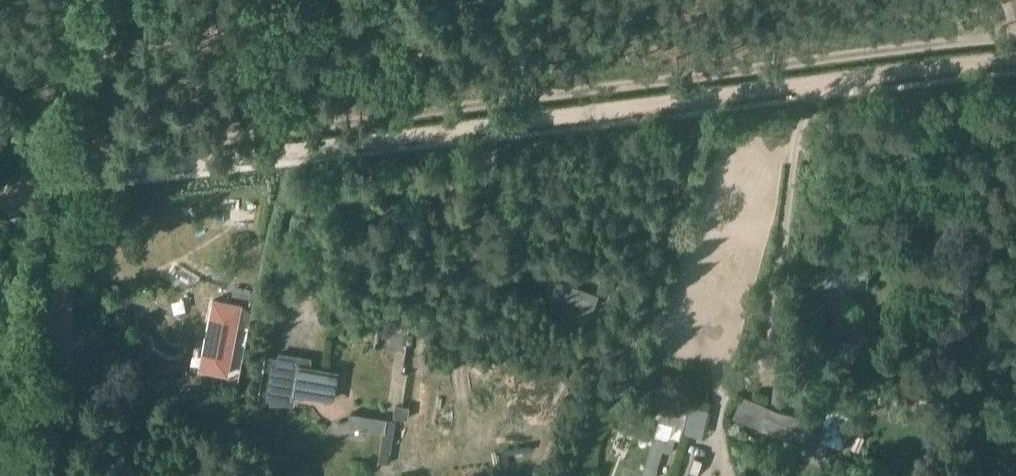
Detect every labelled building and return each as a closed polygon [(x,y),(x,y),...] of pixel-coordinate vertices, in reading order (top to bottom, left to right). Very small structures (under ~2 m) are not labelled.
[(601,280),(597,291),(607,295),(611,283),(601,280)] [(599,295),(558,281),(553,295),(594,309),(599,295)] [(242,304),(213,298),(198,370),(229,375),(242,304)] [(294,394),(292,394),(297,363),(309,365),(310,358),(276,352),(276,358),(269,400),(268,405),(285,404),(292,405),(294,394)] [(292,394),(334,401),(339,370),(309,365),(297,363),(292,394)] [(410,407),(396,404),(394,416),(409,418),(410,407)] [(739,405),(733,417),(785,439),(780,452),(797,458),(802,446),(817,452),(822,441),(841,449),(854,418),(834,410),(828,426),(810,418),(804,432),(739,405)] [(396,420),(387,419),(350,413),(348,427),(385,432),(382,454),(391,455),(396,420)] [(652,444),(642,475),(643,475),(655,475),(663,451),(671,453),(676,438),(671,437),(666,439),(650,435),(648,442),(652,444)]
